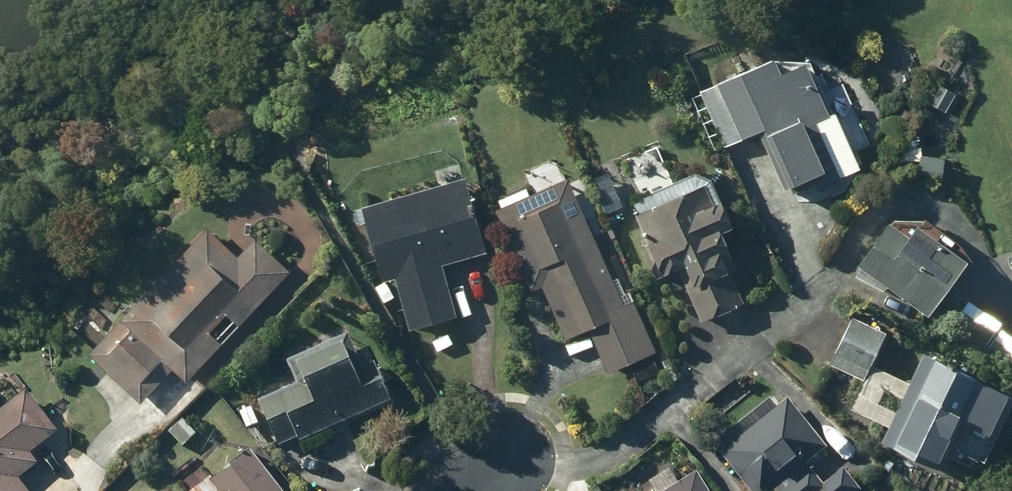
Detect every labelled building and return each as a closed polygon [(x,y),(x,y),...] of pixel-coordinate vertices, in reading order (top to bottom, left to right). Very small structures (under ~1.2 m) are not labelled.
[(694,89),(720,146),(753,131),(779,186),(784,184),(787,190),(808,180),(813,189),(836,179),(834,174),(852,166),(803,59),(771,74),(763,57),(694,89)] [(710,226),(720,221),(711,201),(714,200),(703,175),(688,170),(623,198),(642,240),(634,243),(649,276),(672,266),(696,319),(738,300),(724,269),(728,267),(710,226)] [(444,263),(488,251),(467,176),(365,205),(385,279),(396,276),(410,326),(458,312),(444,263)] [(522,186),(493,199),(496,207),(490,209),(525,289),(536,284),(559,337),(583,326),(603,371),(651,349),(625,290),(620,292),(612,275),(607,277),(562,176),(525,193),(522,186)] [(595,184),(601,206),(615,203),(609,180),(595,184)] [(931,238),(937,230),(919,217),(913,226),(907,222),(900,232),(883,220),(851,264),(918,311),(957,256),(931,238)] [(202,226),(82,350),(134,401),(167,367),(179,379),(285,269),(250,235),(231,254),(202,226)] [(387,281),(379,285),(388,300),(396,295),(387,281)] [(945,297),(934,318),(972,338),(981,322),(945,297)] [(825,363),(861,379),(847,408),(884,425),(877,441),(934,466),(944,443),(980,459),(989,438),(986,436),(1006,392),(918,352),(905,381),(867,363),(881,332),(847,316),(825,363)] [(281,360),(292,383),(254,400),(274,445),(293,437),(295,441),(387,400),(370,362),(357,368),(342,333),(281,360)] [(631,364),(637,379),(654,372),(647,357),(631,364)] [(657,360),(667,382),(674,379),(664,357),(657,360)] [(635,388),(642,401),(650,397),(644,384),(635,388)] [(25,452),(52,432),(21,391),(0,406),(0,490),(25,490),(15,478),(34,463),(25,452)] [(822,447),(783,398),(756,420),(749,412),(715,439),(721,447),(714,452),(745,490),(768,490),(787,476),(790,480),(776,490),(855,490),(856,490),(838,468),(818,484),(802,464),(822,447)] [(247,407),(236,411),(242,427),(254,423),(247,407)] [(178,419),(164,431),(178,446),(192,433),(178,419)] [(243,449),(207,477),(206,476),(186,490),(276,490),(243,449)] [(692,472),(688,474),(682,464),(668,472),(666,468),(644,481),(650,490),(704,490),(692,472)]
